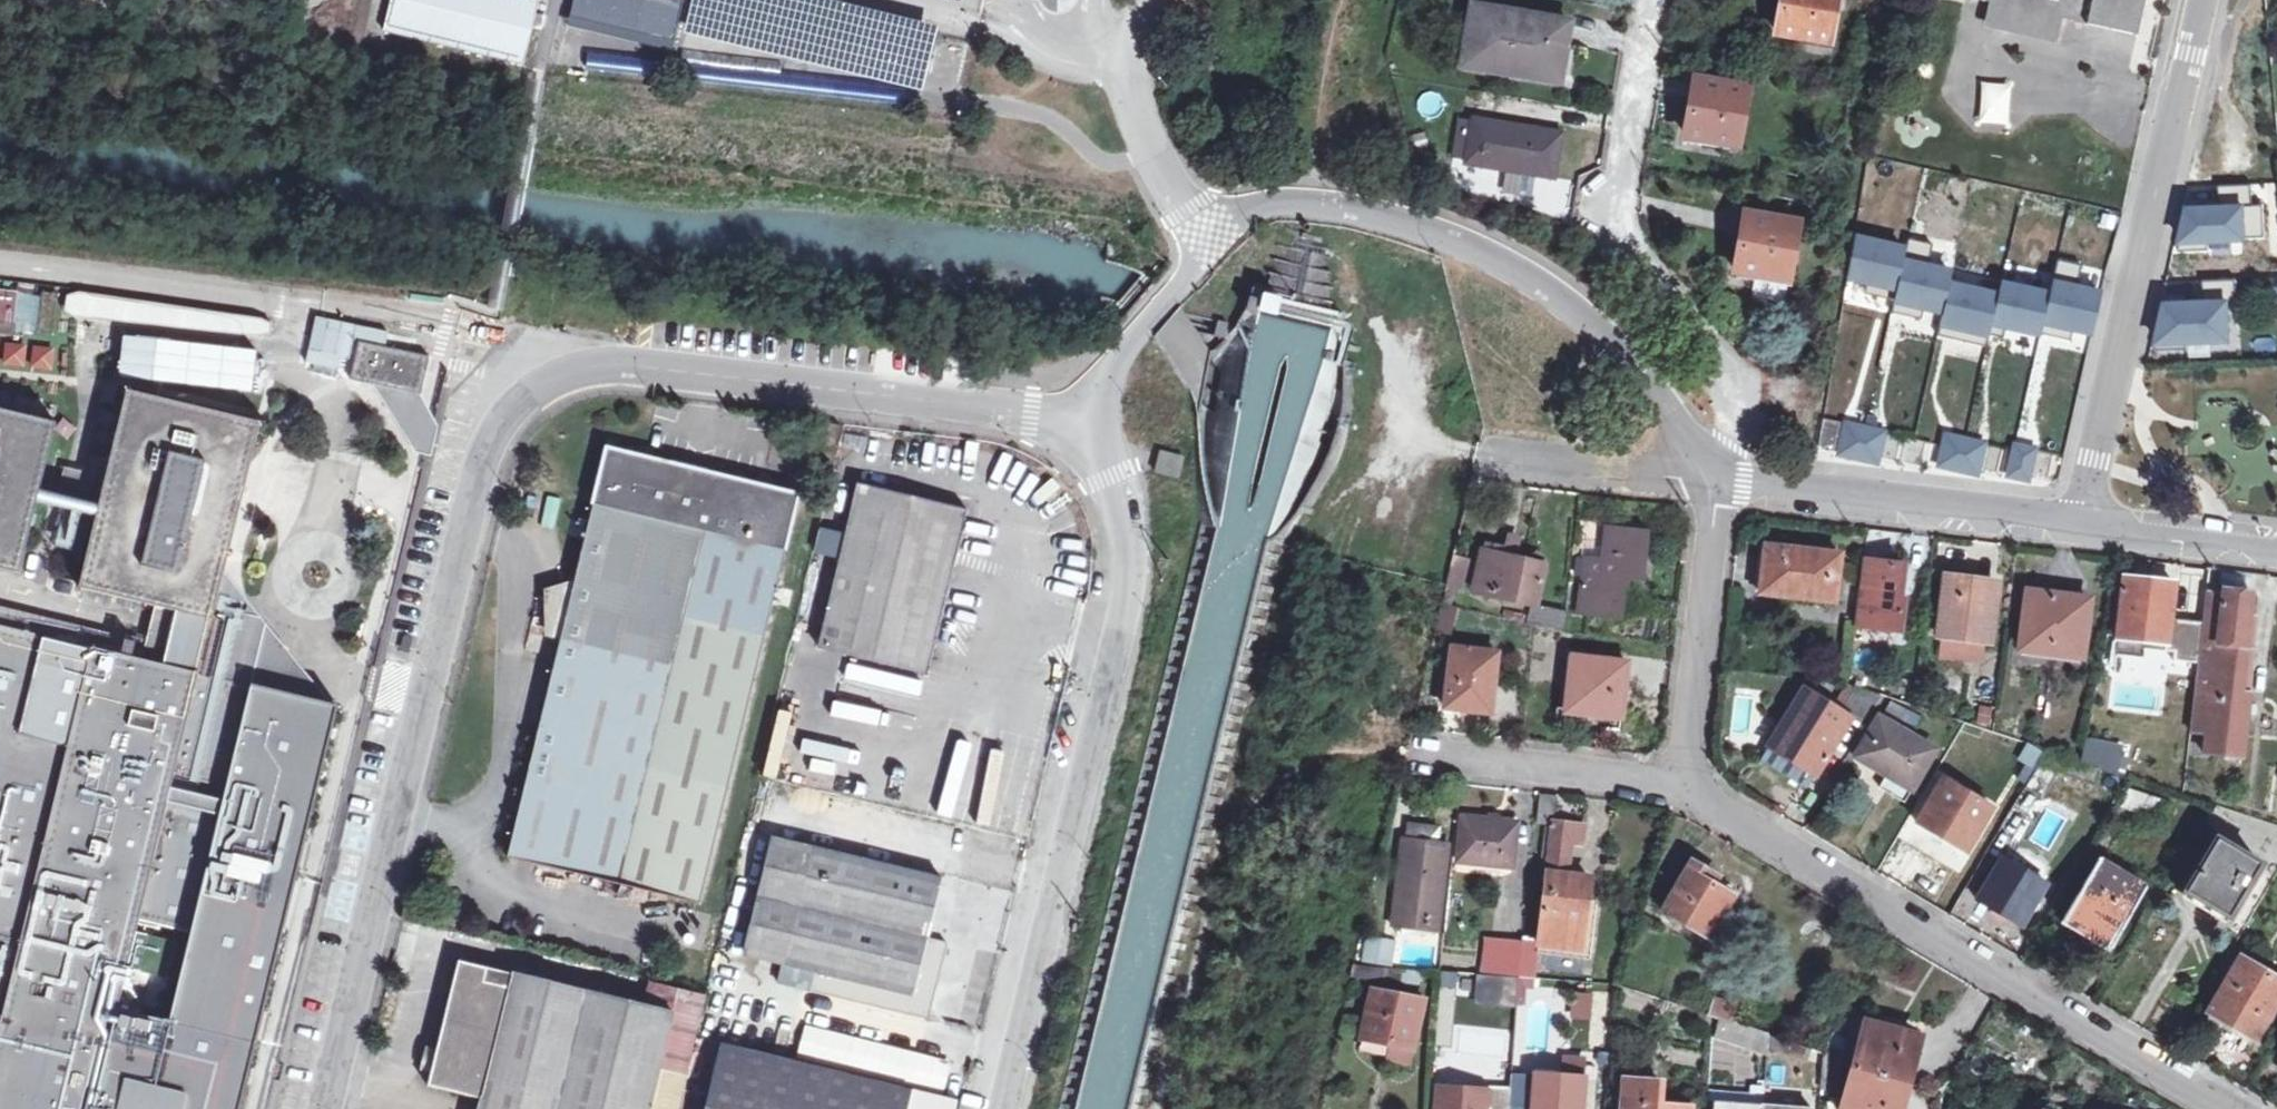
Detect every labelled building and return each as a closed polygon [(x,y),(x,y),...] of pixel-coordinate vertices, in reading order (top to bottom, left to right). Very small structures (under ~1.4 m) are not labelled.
[(374,28),(513,61),(528,0),(381,0),(374,28)] [(675,0),(563,0),(558,20),(670,47),(681,2),(675,0)] [(820,0),(778,0),(777,11),(818,16),(820,0)] [(1779,36),(1827,45),(1833,0),(1784,0),(1779,36)] [(1987,8),(1984,26),(2058,43),(2062,27),(2139,43),(2149,0),(1958,0),(1987,8)] [(1475,14),(1465,71),(1562,86),(1570,28),(1475,14)] [(1745,94),(1697,86),(1689,140),(1737,149),(1745,94)] [(1469,169),(1556,180),(1562,135),(1475,124),(1472,152),(1467,151),(1465,160),(1471,161),(1469,169)] [(2184,220),(2177,256),(2258,250),(2255,214),(2251,214),(2249,193),(2210,198),(2211,217),(2184,220)] [(1897,292),(1908,243),(1876,237),(1880,219),(1857,214),(1847,280),(1897,292)] [(1796,227),(1748,218),(1739,272),(1789,282),(1796,227)] [(1943,315),(1955,264),(1927,259),(1931,242),(1910,237),(1908,243),(1897,292),(1895,303),(1943,315)] [(2086,334),(2096,287),(2080,284),(2084,266),(2058,260),(2051,294),(2044,324),(2086,334)] [(1991,330),(2000,291),(1970,285),(1973,268),(1955,264),(1943,315),(1941,327),(1989,339),(1991,330)] [(2044,324),(2051,294),(2017,287),(2020,274),(2004,271),(2000,291),(1991,330),(2040,341),(2044,324)] [(2233,280),(2202,281),(2203,293),(2170,295),(2161,343),(2229,339),(2226,297),(2234,297),(2233,280)] [(0,290),(0,325),(53,331),(57,296),(0,290)] [(59,316),(235,338),(236,333),(264,336),(266,316),(63,290),(59,316)] [(246,389),(251,347),(150,335),(145,377),(246,389)] [(52,368),(52,341),(0,341),(0,368),(52,368)] [(431,367),(359,353),(353,390),(422,405),(431,367)] [(124,655),(128,638),(0,607),(0,1108),(246,1108),(345,706),(289,693),(295,671),(259,626),(224,617),(270,420),(132,389),(103,501),(47,488),(62,423),(0,408),(0,567),(26,573),(43,504),(101,518),(84,589),(159,607),(151,638),(153,638),(148,661),(124,655)] [(1843,428),(1837,456),(1881,466),(1887,437),(1843,428)] [(1962,442),(1941,437),(1935,465),(1956,470),(1962,442)] [(2040,446),(2018,441),(2011,472),(2033,477),(2040,446)] [(1184,456),(1158,451),(1152,477),(1178,483),(1184,456)] [(601,457),(537,727),(725,771),(789,501),(601,457)] [(959,509),(855,485),(814,646),(920,672),(959,509)] [(832,555),(835,529),(815,527),(812,552),(832,555)] [(1647,533),(1609,529),(1604,577),(1584,576),(1579,613),(1619,619),(1624,581),(1641,583),(1647,533)] [(1842,557),(1768,548),(1763,596),(1837,604),(1842,557)] [(1544,571),(1482,557),(1474,592),(1536,606),(1544,571)] [(1911,569),(1865,563),(1858,627),(1909,632),(1912,603),(1907,603),(1911,569)] [(1998,585),(1949,578),(1940,636),(1946,637),(1983,642),(1989,643),(1998,585)] [(2176,587),(2127,581),(2120,640),(2168,646),(2176,587)] [(2088,599),(2030,591),(2023,649),(2080,656),(2088,599)] [(2239,704),(2253,596),(2226,593),(2225,599),(2208,597),(2191,737),(2209,738),(2207,759),(2235,762),(2238,723),(2248,723),(2249,705),(2239,704)] [(1569,614),(1551,610),(1546,630),(1566,634),(1569,614)] [(129,633),(128,638),(124,655),(148,661),(153,638),(151,638),(129,633)] [(1982,659),(1983,642),(1946,637),(1943,653),(1982,659)] [(1500,657),(1455,654),(1447,712),(1493,716),(1500,657)] [(1630,664),(1576,657),(1568,712),(1624,720),(1630,664)] [(2156,684),(2153,664),(2118,669),(2121,689),(2156,684)] [(1854,721),(1807,692),(1771,748),(1818,776),(1854,721)] [(1876,702),(1863,694),(1858,702),(1871,710),(1876,702)] [(1911,736),(1882,720),(1859,761),(1889,779),(1882,791),(1907,806),(1936,757),(1908,740),(1911,736)] [(693,909),(725,771),(537,727),(504,864),(693,909)] [(2099,764),(2103,749),(2083,744),(2080,760),(2099,764)] [(2104,773),(2048,754),(2028,788),(2044,797),(2060,772),(2099,786),(2104,773)] [(1994,811),(1945,784),(1921,827),(1970,854),(1994,811)] [(2165,802),(2130,791),(2124,808),(2158,820),(2165,802)] [(1558,799),(1542,798),(1538,830),(1555,831),(1554,835),(1548,835),(1543,878),(1548,879),(1540,946),(1582,952),(1583,939),(1596,940),(1600,903),(1594,903),(1596,881),(1569,878),(1574,843),(1586,844),(1588,827),(1555,824),(1558,799)] [(1519,825),(1465,820),(1459,865),(1513,870),(1519,825)] [(781,965),(808,846),(772,838),(745,956),(781,965)] [(2262,866),(2220,839),(2188,893),(2207,904),(2231,918),(2262,866)] [(1448,845),(1404,840),(1392,929),(1437,935),(1448,845)] [(939,878),(808,846),(781,965),(745,956),(740,972),(928,1018),(943,943),(925,939),(939,878)] [(2048,886),(2005,861),(1980,900),(2024,927),(2048,886)] [(2147,888),(2101,861),(2068,919),(2114,946),(2147,888)] [(1715,875),(1694,862),(1665,913),(1712,941),(1739,901),(1710,882),(1715,875)] [(1392,964),(1393,938),(1361,937),(1361,964),(1392,964)] [(1523,944),(1492,941),(1485,978),(1519,980),(1523,944)] [(1540,946),(1523,944),(1519,980),(1535,980),(1540,946)] [(2246,961),(2215,1012),(2257,1037),(2276,1004),(2276,980),(2246,961)] [(457,966),(425,1088),(482,1103),(481,1108),(641,1108),(663,1018),(457,966)] [(1569,991),(1568,1020),(1607,1021),(1607,991),(1569,991)] [(1424,1003),(1374,993),(1364,1038),(1414,1049),(1424,1003)] [(1739,1010),(1718,1002),(1712,1018),(1715,1019),(1734,1025),(1739,1010)] [(1734,1025),(1715,1019),(1714,1039),(1767,1056),(1768,1050),(1769,1036),(1734,1025)] [(1923,1036),(1871,1021),(1858,1065),(1910,1081),(1923,1036)] [(1814,1052),(1769,1036),(1768,1050),(1810,1064),(1814,1052)] [(721,1045),(706,1108),(902,1108),(907,1089),(721,1045)] [(1832,1045),(1825,1055),(1849,1063),(1852,1052),(1832,1045)] [(1849,1063),(1825,1055),(1824,1067),(1846,1073),(1849,1063)] [(1858,1065),(1845,1108),(1902,1108),(1910,1081),(1858,1065)] [(1536,1075),(1536,1076),(1513,1074),(1510,1108),(1584,1108),(1587,1079),(1536,1075)] [(907,1089),(902,1108),(953,1108),(955,1100),(907,1089)] [(1439,1091),(1438,1108),(1487,1108),(1489,1095),(1439,1091)]
